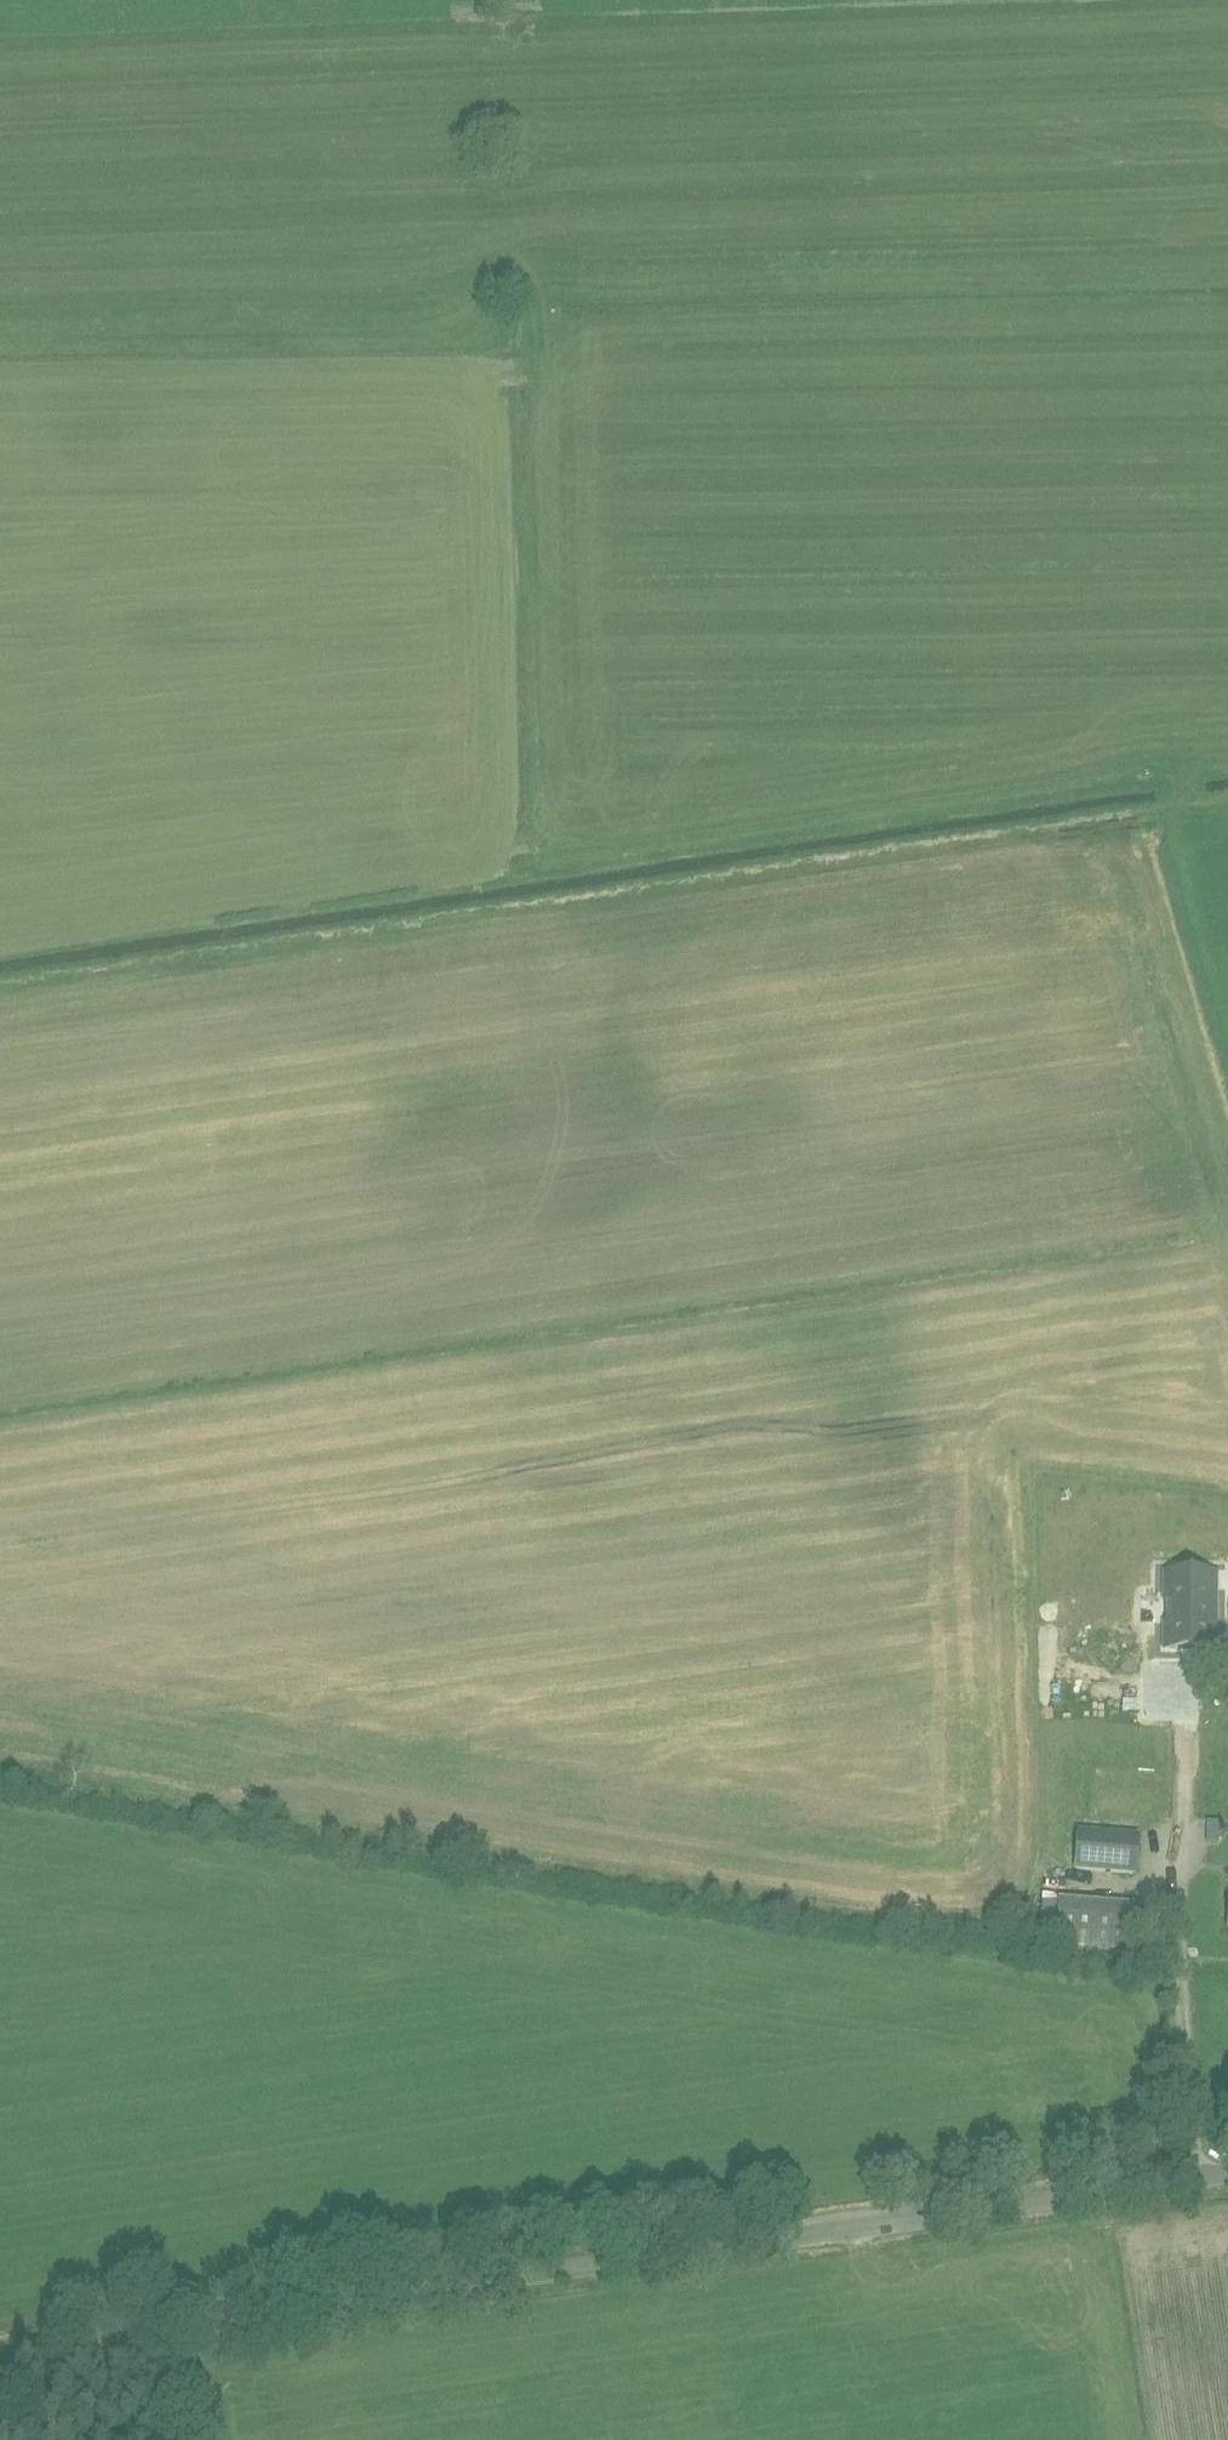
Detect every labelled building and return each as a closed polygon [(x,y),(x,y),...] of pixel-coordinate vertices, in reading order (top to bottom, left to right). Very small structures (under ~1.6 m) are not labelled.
[(1215,1649),(1215,1574),(1164,1574),(1164,1649),(1215,1649)] [(1130,1704),(1130,1644),(1086,1644),(1086,1704),(1130,1704)] [(1199,1818),(1200,1839),(1214,1839),(1213,1817),(1199,1818)] [(1078,1830),(1074,1868),(1135,1874),(1139,1835),(1078,1830)] [(1061,1934),(1114,1935),(1114,1906),(1061,1905),(1061,1934)]
